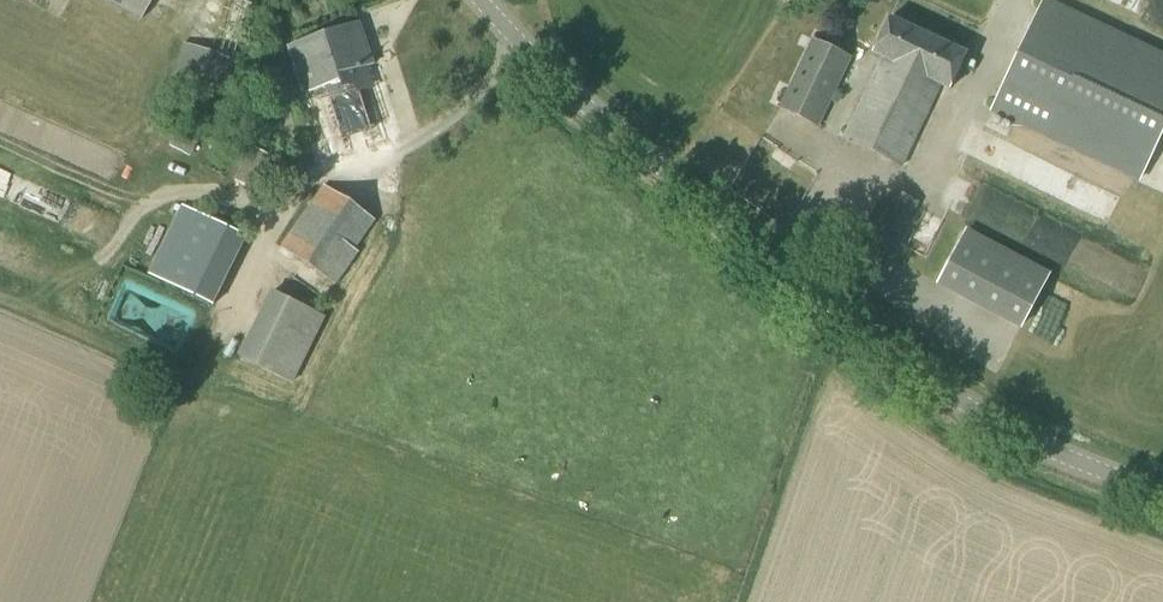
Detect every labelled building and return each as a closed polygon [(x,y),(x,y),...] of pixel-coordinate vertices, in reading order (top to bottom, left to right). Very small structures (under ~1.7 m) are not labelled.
[(141,21),(154,0),(104,0),(141,21)] [(257,6),(233,0),(225,0),(210,52),(183,44),(168,102),(224,117),(257,6)] [(1162,131),(1162,61),(1045,4),(993,110),(1140,179),(1162,131)] [(949,91),(966,55),(890,19),(873,55),(880,58),(841,140),(901,170),(942,88),(949,91)] [(392,139),(367,66),(374,64),(360,23),(288,46),(304,94),(309,93),(325,141),(310,146),(316,163),(392,139)] [(819,129),(852,58),(813,39),(779,110),(819,129)] [(175,151),(186,134),(172,125),(161,142),(175,151)] [(259,195),(277,162),(254,148),(236,182),(259,195)] [(337,286),(360,253),(356,250),(376,221),(323,185),(280,247),(337,286)] [(213,307),(247,237),(194,212),(160,281),(213,307)] [(1022,325),(1048,277),(964,233),(938,281),(1022,325)] [(294,384),(325,318),(272,290),(238,357),(294,384)] [(159,335),(186,348),(201,314),(174,302),(159,335)]
